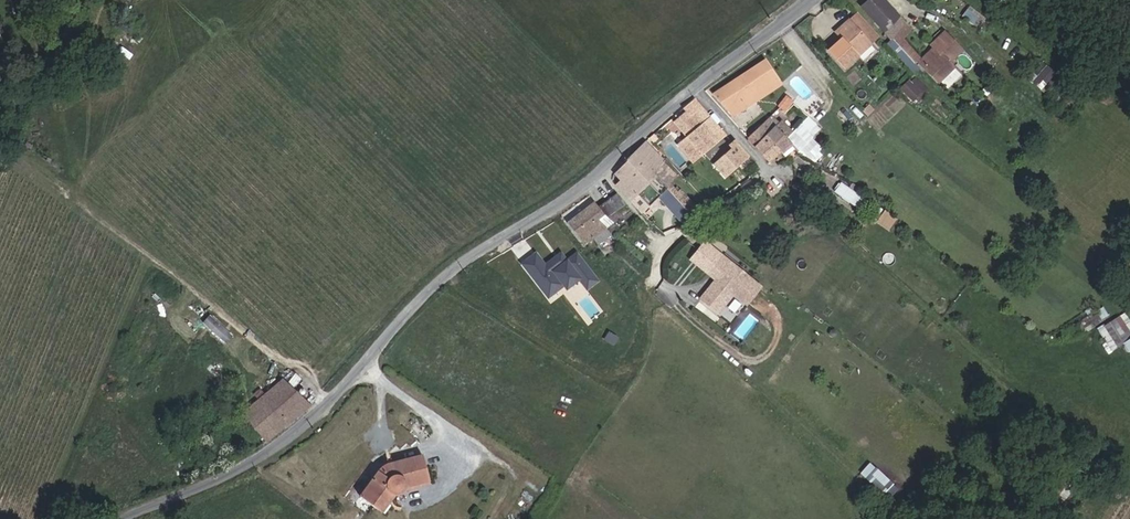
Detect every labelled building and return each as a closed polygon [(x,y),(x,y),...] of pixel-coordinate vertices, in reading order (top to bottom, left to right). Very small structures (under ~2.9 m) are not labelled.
[(903,23),(882,0),(869,0),(861,7),(889,39),(903,23)] [(829,51),(844,67),(870,44),(848,21),(836,32),(842,39),(829,51)] [(952,68),(947,63),(960,51),(943,33),(932,44),(938,50),(922,64),(939,81),(952,68)] [(764,60),(714,94),(731,118),(781,84),(764,60)] [(913,101),(927,87),(914,75),(900,88),(913,101)] [(788,98),(779,108),(784,112),(793,103),(788,98)] [(699,127),(710,117),(694,99),(683,108),(686,112),(699,127)] [(821,123),(838,107),(836,104),(818,120),(821,123)] [(851,131),(860,122),(845,105),(835,114),(851,131)] [(699,127),(686,112),(675,121),(688,136),(699,127)] [(791,143),(785,138),(791,132),(780,121),(778,122),(771,115),(747,138),(754,146),(766,135),(781,151),(791,143)] [(699,127),(688,136),(679,144),(693,161),(695,160),(725,134),(710,117),(699,127)] [(768,161),(781,151),(766,135),(754,146),(768,161)] [(714,165),(723,177),(748,156),(735,141),(730,146),(733,149),(714,165)] [(651,174),(663,161),(644,142),(627,159),(628,160),(635,168),(645,179),(651,174)] [(613,173),(622,182),(635,168),(628,160),(613,173)] [(670,183),(677,176),(663,161),(651,174),(666,187),(666,188),(670,183)] [(666,188),(666,187),(651,174),(645,179),(635,168),(622,182),(617,187),(631,202),(632,201),(639,195),(650,206),(659,197),(684,225),(693,217),(673,196),(666,188)] [(673,196),(678,192),(670,183),(666,188),(673,196)] [(861,210),(866,202),(841,184),(835,191),(861,210)] [(693,217),(699,211),(680,189),(678,192),(673,196),(693,217)] [(606,217),(624,204),(617,194),(598,208),(594,202),(567,223),(585,245),(593,238),(598,244),(611,234),(599,219),(604,215),(606,217)] [(643,212),(650,206),(639,195),(632,201),(643,212)] [(884,208),(876,221),(890,231),(898,218),(884,208)] [(713,264),(724,250),(698,228),(686,242),(713,264)] [(520,261),(546,297),(564,285),(567,289),(579,280),(586,290),(600,280),(577,249),(566,257),(561,250),(545,261),(536,249),(520,261)] [(737,271),(721,259),(707,276),(715,282),(700,301),(717,315),(732,296),(745,307),(759,290),(743,276),(741,279),(734,274),(737,271)] [(201,324),(227,342),(234,332),(208,314),(201,324)] [(631,336),(638,323),(622,314),(614,327),(631,336)] [(735,330),(742,337),(757,321),(750,315),(735,330)] [(1117,348),(1129,340),(1115,318),(1102,325),(1117,348)] [(266,443),(311,405),(283,378),(264,395),(259,390),(254,394),(259,399),(242,414),(266,443)] [(191,454),(196,450),(191,443),(185,446),(191,454)] [(186,461),(184,462),(175,450),(172,453),(176,459),(172,462),(179,471),(183,468),(188,476),(197,473),(195,469),(191,470),(186,461)] [(407,485),(429,479),(422,456),(388,464),(385,466),(378,472),(360,497),(379,511),(392,494),(394,495),(397,496),(401,495),(403,493),(406,490),(406,488),(407,485)] [(888,500),(899,489),(872,461),(860,471),(888,500)]
